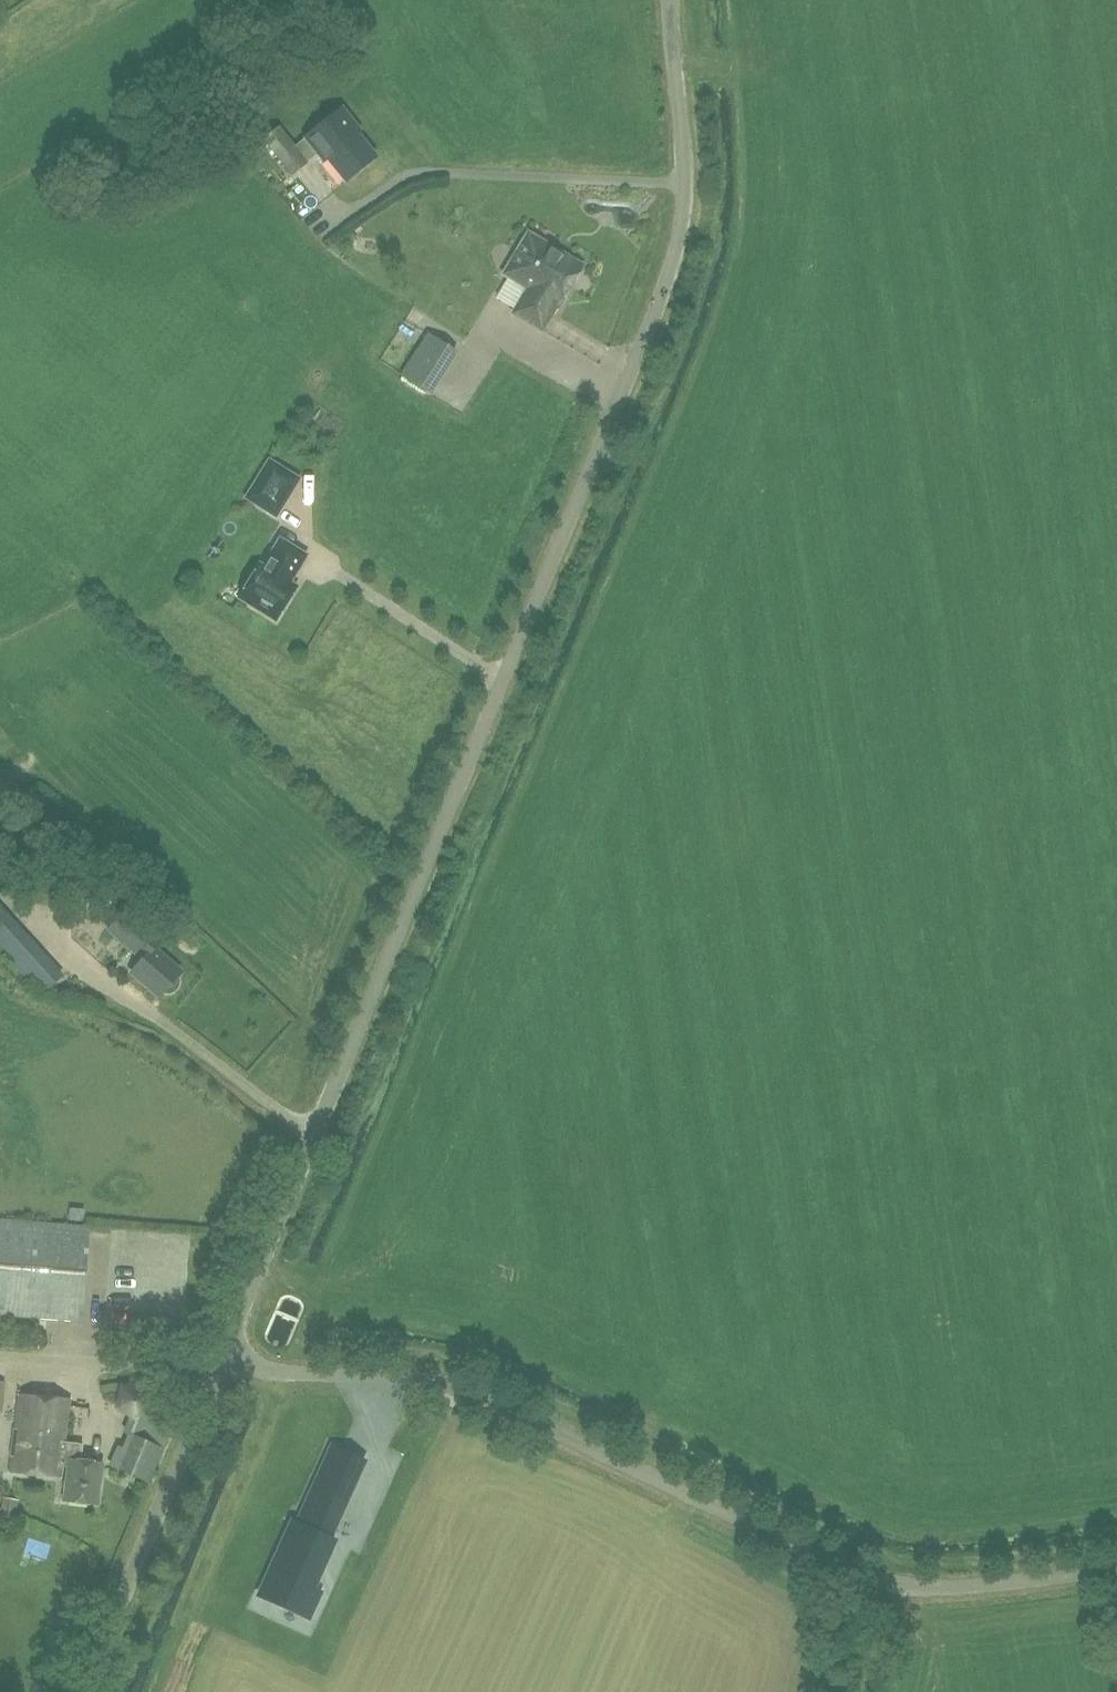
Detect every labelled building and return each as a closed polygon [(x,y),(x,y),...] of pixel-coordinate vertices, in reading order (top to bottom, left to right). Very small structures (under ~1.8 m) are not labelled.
[(306,137),(295,147),(279,127),(265,139),(294,174),(308,163),(304,157),(315,148),(325,160),(328,158),(348,181),(377,157),(357,133),(355,134),(349,127),(355,123),(342,107),(306,137)] [(529,289),(514,313),(542,330),(557,305),(559,307),(583,266),(546,244),(544,237),(533,230),(524,233),(517,244),(519,251),(505,274),(529,289)] [(431,396),(457,352),(425,333),(399,377),(431,396)] [(276,519),(302,478),(269,457),(243,498),(276,519)] [(259,565),(250,580),(239,597),(276,620),(296,588),(289,583),(306,556),(280,540),(263,567),(259,565)] [(74,917),(101,961),(116,952),(101,929),(111,923),(98,902),(74,917)] [(29,983),(52,962),(0,906),(0,950),(29,983)] [(179,978),(178,973),(180,970),(152,947),(153,945),(140,933),(132,943),(145,954),(130,971),(158,995),(159,993),(167,994),(170,994),(174,992),(178,988),(180,983),(179,978)] [(89,1228),(0,1221),(0,1316),(82,1322),(89,1228)] [(96,1507),(102,1466),(80,1463),(83,1447),(66,1444),(72,1400),(19,1393),(9,1471),(61,1478),(63,1466),(68,1467),(63,1503),(96,1507)] [(165,1443),(141,1433),(123,1474),(148,1484),(165,1443)] [(307,1614),(317,1592),(307,1588),(330,1539),(329,1538),(364,1460),(330,1445),(295,1523),(293,1522),(260,1593),(307,1614)] [(20,1501),(4,1497),(1,1509),(0,1508),(0,1517),(17,1518),(20,1501)]
